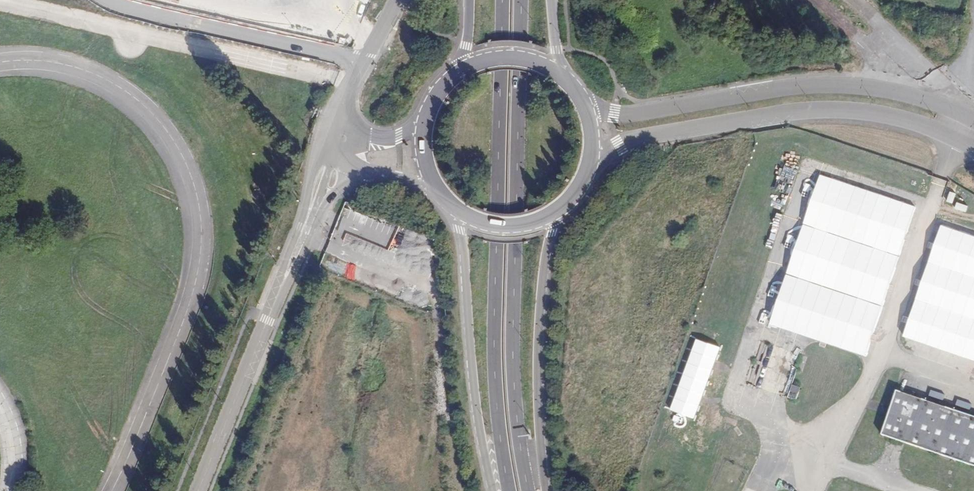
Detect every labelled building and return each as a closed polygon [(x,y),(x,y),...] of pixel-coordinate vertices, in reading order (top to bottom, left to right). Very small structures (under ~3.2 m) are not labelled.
[(818,153),(823,137),(812,133),(806,149),(818,153)] [(867,356),(917,207),(820,175),(770,324),(867,356)] [(973,371),(973,366),(973,230),(940,219),(898,347),(973,371)] [(389,259),(403,264),(406,258),(420,264),(429,242),(401,231),(389,259)] [(801,387),(792,384),(788,397),(796,400),(801,387)] [(897,391),(882,435),(973,466),(973,417),(897,391)]
